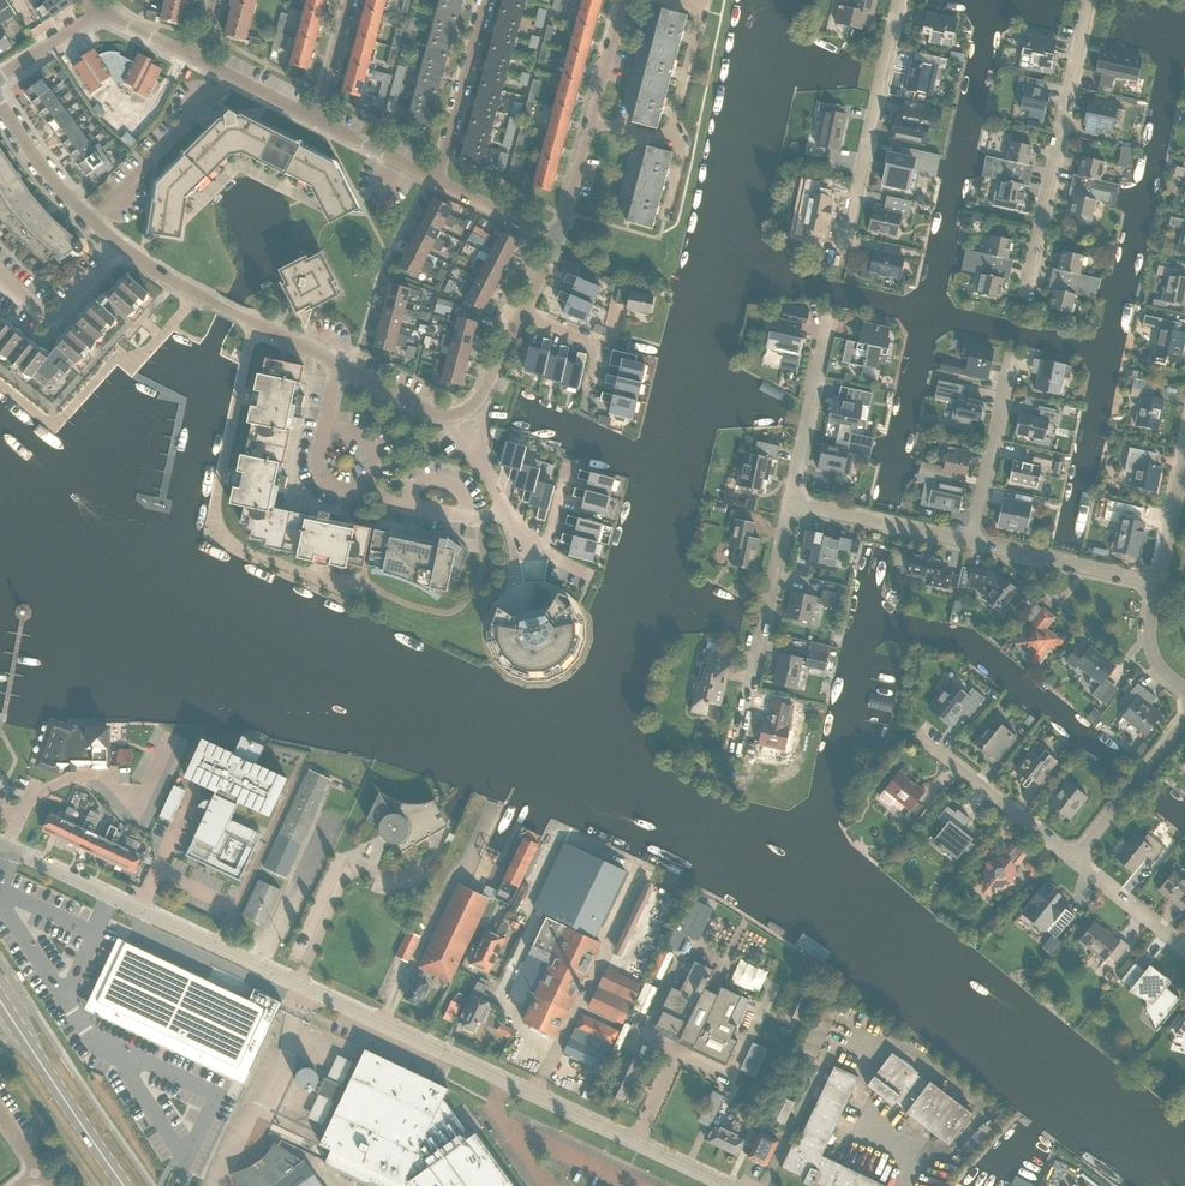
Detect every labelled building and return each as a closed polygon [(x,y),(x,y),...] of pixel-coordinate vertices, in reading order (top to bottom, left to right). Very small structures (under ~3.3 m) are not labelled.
[(16,14),(7,0),(0,0),(0,25),(16,14)] [(69,0),(49,0),(44,4),(43,3),(43,4),(34,10),(43,23),(52,17),(52,18),(73,5),(69,0)] [(188,0),(166,0),(165,4),(175,7),(185,9),(188,0)] [(255,0),(234,0),(229,21),(238,24),(248,27),(255,0)] [(305,10),(323,15),(325,4),(327,4),(328,0),(307,0),(305,10)] [(386,0),(367,0),(365,10),(382,15),(386,0)] [(411,0),(404,0),(401,11),(408,13),(411,0)] [(463,0),(440,0),(437,13),(458,19),(463,0)] [(526,0),(504,0),(501,10),(522,16),(526,0)] [(561,0),(555,0),(552,9),(559,11),(561,0)] [(601,2),(594,0),(583,0),(576,24),(594,29),(597,18),(599,19),(600,13),(598,13),(601,2)] [(876,0),(854,0),(852,9),(839,6),(836,23),(865,29),(868,13),(873,14),(876,0)] [(171,21),(175,7),(165,4),(161,18),(171,21)] [(182,23),(185,9),(175,7),(171,21),(182,23)] [(542,28),(547,10),(539,8),(534,26),(542,28)] [(651,47),(677,54),(681,38),(682,39),(684,32),(683,31),(687,16),(662,9),(651,47)] [(156,19),(158,13),(148,10),(146,16),(156,19)] [(320,25),(323,15),(305,10),(297,37),(315,42),(318,31),(320,31),(321,26),(320,25)] [(375,42),(382,15),(365,10),(362,21),(360,21),(359,26),(360,27),(357,37),(375,42)] [(512,53),(522,16),(501,10),(491,48),(512,53)] [(287,25),(288,23),(286,23),(288,14),(282,13),(272,50),(278,51),(285,24),(287,25)] [(448,56),(458,19),(437,13),(427,51),(448,56)] [(953,40),(958,19),(934,14),(932,24),(922,22),(920,33),(930,35),(928,42),(952,47),(953,40)] [(416,31),(420,19),(411,17),(408,28),(416,31)] [(235,38),(238,24),(229,21),(225,35),(235,38)] [(244,41),(248,27),(238,24),(235,38),(244,41)] [(591,40),(594,29),(576,24),(569,51),(587,56),(590,45),(591,46),(593,40),(591,40)] [(544,64),(554,27),(548,25),(538,63),(544,64)] [(392,47),(398,48),(404,29),(397,28),(392,47)] [(0,30),(0,53),(12,46),(3,33),(2,33),(0,30)] [(1026,34),(1018,68),(1051,75),(1054,63),(1055,61),(1055,57),(1053,56),(1054,51),(1056,51),(1057,51),(1054,51),(1056,40),(1026,34)] [(537,49),(540,37),(532,35),(529,47),(537,49)] [(260,46),(261,40),(251,37),(250,43),(260,46)] [(312,52),(315,42),(297,37),(290,64),(308,69),(311,58),(313,58),(314,53),(312,52)] [(368,69),(375,42),(357,37),(354,48),(353,47),(351,53),(353,53),(350,64),(368,69)] [(409,58),(412,46),(404,44),(401,56),(409,58)] [(394,67),(398,48),(392,47),(387,65),(394,67)] [(673,69),(677,54),(651,47),(642,84),(667,91),(671,76),(672,76),(674,69),(673,69)] [(502,90),(512,53),(491,48),(481,85),(502,90)] [(98,56),(94,49),(82,57),(84,60),(73,67),(91,95),(103,87),(101,84),(112,76),(111,75),(117,71),(127,76),(124,82),(136,88),(134,92),(147,98),(162,69),(150,63),(152,60),(139,53),(134,62),(123,57),(121,56),(120,55),(120,53),(118,52),(116,52),(114,52),(111,52),(109,52),(107,52),(105,53),(103,53),(101,55),(98,56)] [(438,93),(448,56),(427,51),(417,88),(438,93)] [(584,67),(587,56),(569,51),(562,78),(580,83),(583,72),(584,73),(586,67),(584,67)] [(1095,72),(1101,74),(1098,88),(1111,91),(1114,76),(1124,79),(1124,75),(1136,78),(1141,59),(1142,60),(1142,59),(1122,54),(1122,55),(1122,58),(1101,53),(1097,72),(1095,72)] [(919,63),(910,61),(904,89),(932,95),(938,67),(926,64),(928,57),(921,55),(919,63)] [(361,96),(368,69),(350,64),(347,75),(346,75),(344,80),(346,80),(343,92),(361,96)] [(32,103),(50,90),(43,79),(47,76),(46,74),(50,71),(45,65),(41,68),(42,70),(29,79),(34,85),(25,92),(24,92),(32,103)] [(399,97),(407,67),(398,65),(390,94),(399,97)] [(527,86),(530,74),(522,72),(519,84),(527,86)] [(577,94),(580,83),(562,78),(555,105),(573,110),(575,99),(577,100),(579,94),(577,94)] [(530,118),(540,81),(534,79),(524,117),(530,118)] [(70,91),(74,89),(70,82),(66,85),(70,91)] [(384,102),(389,83),(382,82),(377,101),(384,102)] [(663,106),(667,91),(642,84),(631,122),(657,129),(661,113),(662,113),(664,106),(663,106)] [(492,127),(502,90),(481,85),(471,122),(492,127)] [(1043,120),(1049,91),(1025,86),(1020,109),(1029,111),(1028,117),(1043,120)] [(40,114),(58,100),(54,95),(58,91),(55,87),(50,90),(32,103),(40,114)] [(428,130),(438,93),(417,88),(407,125),(428,130)] [(74,89),(70,91),(75,98),(79,95),(74,89)] [(48,124),(66,111),(62,105),(66,102),(63,97),(58,100),(40,114),(48,124)] [(394,113),(397,101),(389,99),(386,111),(394,113)] [(519,116),(522,103),(514,101),(511,113),(519,116)] [(1088,102),(1084,124),(1086,124),(1084,132),(1098,135),(1099,132),(1109,134),(1110,129),(1112,130),(1114,119),(1120,120),(1122,110),(1117,108),(1103,106),(1104,103),(1095,101),(1095,104),(1088,102)] [(841,149),(848,117),(843,116),(845,108),(819,102),(818,111),(825,113),(818,144),(841,149)] [(941,109),(906,102),(903,116),(898,115),(896,115),(891,137),(893,137),(917,143),(924,144),(928,127),(936,129),(941,109)] [(84,113),(88,110),(84,104),(80,106),(84,113)] [(570,121),(573,110),(555,105),(548,132),(565,137),(568,126),(570,126),(571,121),(570,121)] [(55,134),(73,121),(69,115),(73,112),(70,108),(66,111),(48,124),(55,134)] [(88,110),(84,113),(89,120),(93,117),(88,110)] [(236,114),(230,111),(225,116),(219,117),(154,182),(145,239),(158,234),(180,237),(186,198),(230,154),(243,152),(312,187),(330,222),(350,212),(364,213),(338,162),(242,113),(236,114)] [(510,148),(518,119),(510,117),(502,146),(510,148)] [(63,145),(81,132),(80,131),(84,128),(81,124),(77,127),(73,121),(55,134),(63,145)] [(482,164),(492,127),(471,122),(461,159),(482,164)] [(100,133),(104,130),(98,124),(95,128),(100,133)] [(104,130),(100,133),(106,138),(110,135),(104,130)] [(71,155),(89,142),(94,138),(90,133),(85,137),(81,132),(63,145),(71,155)] [(563,147),(565,137),(548,132),(540,159),(558,164),(561,153),(563,153),(564,148),(563,147)] [(136,142),(126,133),(121,140),(131,148),(136,142)] [(516,172),(526,135),(519,133),(509,170),(516,172)] [(78,166),(101,149),(102,148),(99,143),(93,147),(89,142),(71,155),(78,166)] [(984,166),(1031,176),(1033,166),(1028,165),(1032,147),(1010,142),(1006,160),(986,156),(984,166)] [(1123,145),(1119,164),(1128,166),(1132,147),(1123,145)] [(637,184),(662,191),(666,176),(667,176),(669,169),(668,169),(672,153),(647,146),(637,184)] [(0,147),(0,220),(2,222),(21,244),(24,242),(27,245),(24,247),(47,267),(56,257),(60,261),(75,251),(76,252),(77,252),(78,253),(79,253),(80,253),(81,252),(82,252),(83,251),(83,250),(84,249),(84,248),(84,247),(83,246),(82,245),(82,244),(81,244),(80,243),(79,243),(78,243),(77,244),(76,244),(75,245),(70,241),(73,237),(51,217),(32,195),(0,147)] [(887,164),(883,183),(909,189),(909,188),(908,188),(912,169),(937,174),(941,156),(921,151),(902,147),(900,156),(887,153),(887,155),(886,162),(885,162),(885,163),(887,164)] [(101,149),(78,166),(87,177),(87,176),(102,165),(106,171),(114,166),(101,149)] [(504,172),(509,154),(501,152),(496,170),(504,172)] [(1071,184),(1118,195),(1120,185),(1100,180),(1104,162),(1082,157),(1078,175),(1073,174),(1071,184)] [(555,174),(558,164),(540,159),(533,186),(551,191),(554,180),(556,180),(557,175),(555,174)] [(984,166),(982,176),(999,180),(993,204),(992,203),(992,204),(1016,210),(1018,203),(1022,204),(1024,195),(1025,195),(1025,194),(1022,193),(1023,185),(1029,186),(1031,176),(984,166)] [(1176,166),(1174,175),(1179,176),(1184,177),(1184,168),(1176,166)] [(806,179),(801,206),(808,207),(804,226),(824,231),(826,219),(828,219),(830,208),(829,208),(831,199),(826,198),(817,196),(820,182),(806,179)] [(658,206),(662,191),(637,184),(627,222),(652,229),(656,213),(657,213),(659,206),(658,206)] [(1076,215),(1075,222),(1090,225),(1095,200),(1116,205),(1118,195),(1071,184),(1069,195),(1074,196),(1070,214),(1076,215)] [(909,218),(913,201),(887,196),(883,211),(875,210),(870,232),(894,237),(899,216),(909,218)] [(428,210),(455,224),(458,219),(449,214),(453,207),(434,198),(428,210)] [(453,229),(455,224),(428,210),(422,221),(441,231),(444,224),(453,229)] [(1171,217),(1169,225),(1183,229),(1179,250),(1184,252),(1184,220),(1171,217)] [(437,237),(441,231),(422,221),(416,233),(443,247),(446,242),(437,237)] [(486,239),(513,253),(519,241),(501,232),(497,239),(488,234),(484,232),(485,230),(475,225),(472,232),(486,239)] [(441,252),(443,247),(416,233),(410,244),(429,254),(432,247),(441,252)] [(963,260),(1010,270),(1013,260),(1007,259),(1011,241),(990,236),(986,254),(966,250),(963,260)] [(507,265),(513,253),(486,239),(483,244),(492,248),(489,255),(507,265)] [(425,260),(429,254),(410,244),(404,256),(431,270),(432,269),(434,265),(425,260)] [(897,280),(903,255),(876,249),(874,258),(865,256),(860,277),(870,279),(871,274),(897,280)] [(306,328),(312,308),(341,293),(319,252),(278,273),(306,328)] [(1050,279),(1097,289),(1100,279),(1079,274),(1083,256),(1062,252),(1058,269),(1053,268),(1050,279)] [(501,276),(507,265),(489,255),(485,262),(477,257),(474,262),(501,276)] [(444,276),(432,269),(431,270),(404,256),(398,268),(417,277),(420,270),(441,281),(444,276)] [(1008,280),(1010,270),(963,260),(961,270),(981,274),(978,292),(999,297),(1003,279),(1008,280)] [(496,288),(501,276),(474,262),(472,267),(480,271),(477,278),(496,288)] [(1179,278),(1180,270),(1158,266),(1156,274),(1168,277),(1163,299),(1184,303),(1184,280),(1179,278)] [(70,280),(75,275),(67,269),(63,274),(70,280)] [(571,296),(593,305),(600,287),(596,286),(599,279),(586,273),(583,280),(567,274),(564,282),(575,286),(571,295),(571,296)] [(126,281),(113,296),(110,293),(111,293),(110,292),(107,297),(107,298),(128,317),(129,317),(137,312),(136,311),(132,308),(140,299),(144,302),(144,303),(148,295),(149,294),(128,275),(127,275),(119,280),(120,281),(123,279),(126,281)] [(490,299),(496,288),(477,278),(473,285),(465,280),(462,285),(490,299)] [(1095,299),(1097,289),(1050,279),(1048,289),(1053,290),(1050,308),(1071,313),(1075,294),(1095,299)] [(387,296),(407,302),(409,294),(418,297),(420,291),(410,289),(411,289),(390,283),(387,296)] [(483,311),(490,299),(462,285),(460,290),(468,295),(465,302),(483,311)] [(650,313),(653,296),(618,289),(615,303),(628,305),(627,309),(650,313)] [(571,296),(571,295),(560,291),(557,299),(567,303),(563,313),(571,316),(571,317),(578,320),(579,319),(586,322),(593,305),(571,296)] [(405,309),(407,302),(387,296),(384,309),(413,317),(415,311),(405,309)] [(450,313),(453,302),(438,298),(434,312),(445,315),(445,312),(450,313)] [(3,351),(0,355),(0,356),(7,359),(8,360),(13,367),(14,366),(17,362),(27,370),(23,374),(31,378),(32,379),(34,376),(46,385),(54,384),(64,373),(66,374),(71,369),(69,367),(73,363),(76,365),(77,364),(84,359),(84,358),(84,359),(80,355),(88,346),(92,349),(92,350),(96,342),(97,341),(104,336),(100,333),(108,324),(112,327),(112,328),(116,319),(117,318),(96,299),(95,300),(87,305),(88,306),(91,304),(94,306),(81,321),(84,323),(81,327),(76,322),(80,315),(79,314),(75,322),(75,323),(67,328),(68,328),(71,326),(74,329),(61,343),(58,341),(60,337),(59,337),(55,345),(55,346),(60,351),(50,362),(47,360),(50,356),(49,355),(46,351),(45,351),(45,352),(43,354),(28,343),(30,340),(34,341),(26,337),(25,337),(20,329),(20,330),(22,333),(19,336),(4,324),(2,327),(0,325),(0,349),(3,351)] [(774,317),(771,328),(779,329),(775,347),(786,350),(783,365),(798,368),(801,354),(800,353),(803,338),(797,337),(798,333),(799,334),(802,323),(806,324),(809,310),(785,304),(782,319),(774,317)] [(412,322),(413,317),(384,309),(380,321),(401,327),(402,319),(412,322)] [(429,313),(420,311),(418,318),(427,320),(429,313)] [(454,329),(475,335),(478,322),(458,317),(448,314),(447,320),(456,322),(454,329)] [(1161,330),(1156,353),(1151,351),(1148,362),(1166,366),(1167,359),(1180,361),(1183,343),(1184,344),(1184,334),(1172,331),(1174,321),(1145,315),(1143,325),(1161,330)] [(399,334),(401,327),(380,321),(377,334),(407,342),(408,336),(399,334)] [(886,349),(890,327),(863,322),(859,343),(857,342),(856,349),(866,351),(862,366),(876,369),(881,348),(886,349)] [(426,333),(428,326),(420,324),(418,331),(426,333)] [(471,347),(475,335),(454,329),(452,337),(443,334),(442,340),(471,347)] [(405,347),(407,342),(377,334),(374,347),(394,352),(396,344),(405,347)] [(549,354),(552,340),(544,338),(541,349),(531,347),(529,355),(527,355),(525,363),(527,363),(525,370),(543,375),(548,354),(549,354)] [(468,360),(471,347),(442,340),(440,345),(450,347),(448,355),(468,360)] [(428,356),(431,344),(425,342),(422,354),(428,356)] [(987,379),(993,349),(964,343),(962,353),(969,355),(967,364),(941,359),(939,369),(987,379)] [(566,361),(569,347),(561,345),(558,356),(549,354),(548,354),(543,375),(542,377),(560,382),(559,385),(560,385),(566,361)] [(618,377),(641,383),(646,365),(642,364),(642,363),(636,361),(637,357),(612,351),(609,365),(620,367),(618,377)] [(566,361),(560,385),(578,389),(579,385),(580,385),(582,380),(581,379),(587,354),(578,352),(575,364),(566,361)] [(465,372),(468,360),(448,355),(446,362),(437,359),(435,365),(465,372)] [(298,395),(304,366),(266,358),(262,374),(258,373),(254,390),(253,392),(252,393),(251,395),(251,396),(250,398),(250,399),(250,400),(250,402),(250,403),(250,404),(251,406),(247,423),(252,424),(245,455),(241,454),(237,471),(233,470),(231,471),(230,473),(229,475),(228,477),(228,478),(228,480),(228,482),(228,483),(228,484),(229,487),(234,488),(230,504),(244,507),(241,523),(246,524),(246,525),(247,526),(247,528),(247,529),(248,530),(249,531),(250,531),(252,532),(250,538),(266,541),(265,547),(298,553),(297,558),(313,561),(315,562),(317,564),(319,565),(320,565),(322,565),(323,566),(324,566),(326,566),(328,565),(330,565),(346,568),(347,564),(363,567),(372,529),(340,522),(341,515),(319,511),(318,517),(274,508),(277,498),(283,499),(288,477),(281,476),(294,417),(300,418),(305,396),(298,395)] [(1069,378),(1071,367),(1034,358),(1032,367),(1040,369),(1036,388),(1059,394),(1063,377),(1069,378)] [(461,385),(465,372),(435,365),(434,370),(443,373),(441,380),(461,385)] [(618,377),(607,374),(605,383),(616,385),(614,395),(613,395),(637,401),(641,383),(618,377)] [(937,388),(934,398),(955,402),(951,420),(969,424),(970,419),(978,421),(980,411),(979,411),(982,397),(950,390),(951,383),(940,381),(938,388),(937,388)] [(1159,428),(1165,402),(1152,399),(1154,391),(1132,386),(1130,395),(1142,397),(1136,423),(1159,428)] [(850,402),(835,399),(833,412),(831,412),(829,421),(840,424),(836,441),(840,442),(840,441),(872,448),(874,438),(851,433),(852,426),(857,427),(862,403),(870,405),(872,393),(852,389),(850,402)] [(613,395),(602,392),(600,401),(612,403),(609,414),(617,416),(616,420),(624,422),(625,418),(633,419),(637,401),(613,395)] [(1057,424),(1059,413),(1040,409),(1038,419),(1021,415),(1017,435),(1033,438),(1033,442),(1048,445),(1050,438),(1044,437),(1047,421),(1057,424)] [(607,425),(609,417),(601,415),(599,423),(607,425)] [(777,460),(780,446),(757,441),(754,454),(751,454),(749,463),(742,462),(737,486),(760,491),(763,480),(767,480),(772,459),(777,460)] [(840,442),(836,441),(835,448),(824,445),(822,455),(823,455),(820,468),(835,472),(835,471),(849,474),(853,455),(870,459),(872,448),(840,441),(840,442)] [(522,464),(524,454),(526,447),(507,442),(506,449),(504,449),(502,456),(504,457),(501,465),(512,468),(508,479),(516,481),(517,481),(521,464),(522,464)] [(1156,492),(1161,467),(1147,464),(1150,452),(1129,447),(1124,471),(1134,473),(1131,487),(1156,492)] [(919,471),(951,478),(952,472),(966,475),(968,465),(967,465),(970,452),(956,449),(955,456),(947,454),(945,467),(921,462),(919,471)] [(536,481),(539,469),(541,461),(528,455),(524,454),(522,464),(521,464),(517,481),(516,481),(515,487),(525,490),(522,501),(529,503),(530,503),(536,481)] [(1050,471),(1053,461),(1033,456),(1031,466),(1014,462),(1010,482),(1036,488),(1040,468),(1050,471)] [(586,491),(609,497),(614,479),(610,478),(611,477),(605,475),(605,477),(580,470),(577,478),(589,481),(586,491)] [(949,485),(951,478),(919,471),(917,481),(925,483),(924,489),(932,491),(928,506),(943,509),(943,508),(957,511),(960,498),(961,498),(963,488),(949,485)] [(554,486),(536,481),(530,503),(529,503),(529,504),(539,507),(536,518),(545,521),(552,495),(553,496),(554,490),(553,490),(554,486)] [(586,491),(575,488),(573,496),(584,499),(581,509),(605,516),(609,497),(586,491)] [(1026,531),(1032,505),(1003,499),(997,525),(1026,531)] [(1137,552),(1144,524),(1136,522),(1138,513),(1115,508),(1113,519),(1121,520),(1115,547),(1137,552)] [(574,537),(597,543),(602,524),(568,515),(565,524),(577,527),(574,536),(574,537)] [(753,570),(759,539),(752,538),(755,523),(735,519),(729,545),(735,547),(731,565),(753,570)] [(440,543),(392,533),(375,529),(367,565),(375,567),(374,571),(383,573),(391,575),(399,577),(407,580),(414,584),(422,587),(429,592),(437,597),(439,590),(447,591),(450,578),(457,579),(458,580),(469,551),(454,536),(451,540),(448,537),(446,539),(441,538),(440,543)] [(806,530),(802,548),(811,550),(809,561),(834,566),(838,549),(848,552),(857,553),(860,542),(840,537),(839,539),(815,534),(816,532),(806,530)] [(574,537),(574,536),(563,533),(561,542),(572,545),(569,555),(578,557),(577,558),(585,560),(585,559),(592,561),(597,543),(574,537)] [(925,556),(925,557),(915,555),(911,575),(938,581),(936,592),(937,592),(946,594),(949,578),(940,576),(943,561),(934,559),(934,558),(926,556),(925,556)] [(971,569),(968,586),(975,587),(985,595),(983,598),(1002,612),(1018,592),(992,571),(972,566),(971,569)] [(527,681),(547,681),(565,673),(579,658),(586,640),(585,620),(577,602),(563,589),(544,582),(524,582),(506,590),(493,605),(486,623),(487,643),(495,661),(509,674),(527,681)] [(835,606),(838,594),(823,590),(821,599),(792,592),(787,616),(810,622),(815,602),(835,606)] [(1042,611),(1036,605),(1027,617),(1033,622),(1017,643),(1039,661),(1050,647),(1056,652),(1062,643),(1056,638),(1039,625),(1048,614),(1043,610),(1042,611)] [(1105,679),(1115,666),(1090,646),(1084,655),(1074,647),(1064,661),(1074,668),(1076,665),(1100,684),(1092,694),(1100,700),(1112,684),(1105,679)] [(720,705),(731,655),(704,649),(701,659),(704,659),(700,678),(695,677),(692,693),(695,694),(691,711),(706,714),(709,703),(720,705)] [(825,669),(828,654),(809,651),(807,661),(778,655),(773,682),(796,686),(800,664),(825,669)] [(966,695),(949,682),(929,708),(950,725),(966,706),(973,712),(985,698),(972,688),(966,695)] [(1130,706),(1121,717),(1145,736),(1161,715),(1150,706),(1140,698),(1146,690),(1137,683),(1123,701),(1130,706)] [(825,704),(798,698),(795,712),(822,718),(825,704)] [(784,750),(793,706),(772,702),(767,725),(764,724),(759,744),(784,750)] [(1029,727),(1036,719),(1029,714),(1023,722),(1029,727)] [(70,728),(52,722),(38,764),(57,770),(59,766),(67,766),(67,768),(73,768),(73,763),(93,763),(93,766),(107,766),(108,729),(92,729),(92,723),(72,723),(70,728)] [(1016,736),(1001,724),(996,731),(988,725),(973,743),(991,758),(1005,741),(1009,744),(1016,736)] [(200,805),(199,807),(200,807),(200,806),(207,810),(187,853),(190,854),(191,854),(238,876),(241,878),(261,834),(230,820),(239,802),(270,816),(287,779),(256,765),(263,750),(240,739),(233,754),(202,740),(200,745),(198,744),(195,749),(198,750),(185,776),(216,791),(212,801),(210,800),(208,800),(207,800),(206,800),(204,801),(203,801),(202,802),(201,803),(200,805)] [(116,763),(132,763),(132,749),(116,749),(116,763)] [(1038,758),(1029,751),(1013,770),(1022,777),(1019,780),(1027,786),(1034,777),(1041,782),(1057,761),(1044,751),(1038,758)] [(264,868),(286,878),(331,779),(309,769),(264,868)] [(910,822),(922,806),(916,801),(924,791),(899,772),(885,790),(909,809),(903,816),(910,822)] [(1069,820),(1087,797),(1066,781),(1048,803),(1069,820)] [(171,821),(185,791),(174,786),(160,816),(171,821)] [(391,813),(380,792),(367,820),(383,828),(383,829),(383,830),(384,830),(384,832),(385,833),(385,834),(386,835),(387,836),(388,837),(389,838),(390,839),(392,839),(394,839),(395,839),(402,852),(440,830),(442,833),(447,830),(446,827),(448,826),(434,801),(436,800),(435,800),(432,801),(428,802),(425,803),(423,803),(419,804),(416,804),(414,804),(410,804),(407,803),(403,803),(401,802),(401,803),(397,813),(391,813)] [(55,836),(68,807),(63,805),(58,815),(51,812),(43,830),(55,836)] [(74,809),(69,806),(68,807),(55,836),(67,842),(76,824),(69,820),(74,809)] [(924,823),(931,813),(926,808),(918,818),(924,823)] [(957,859),(973,839),(961,830),(969,819),(958,810),(933,840),(957,859)] [(80,848),(94,818),(88,815),(83,827),(76,824),(67,842),(80,848)] [(92,854),(101,835),(93,832),(99,820),(94,818),(80,848),(92,854)] [(104,859),(117,831),(118,829),(111,826),(106,837),(101,835),(92,854),(104,859)] [(125,846),(118,843),(122,833),(117,831),(104,859),(116,865),(125,846)] [(1163,847),(1147,834),(1142,841),(1135,835),(1117,857),(1134,871),(1146,856),(1152,861),(1163,847)] [(125,846),(116,865),(134,873),(137,865),(141,867),(144,861),(133,856),(140,843),(129,838),(125,846)] [(494,900),(508,907),(519,885),(518,885),(537,846),(523,839),(504,879),(503,878),(492,900),(494,900)] [(546,916),(508,997),(530,1007),(523,1022),(555,1037),(600,942),(591,937),(592,935),(594,936),(625,871),(565,842),(534,908),(551,916),(550,918),(546,916)] [(1021,860),(1027,853),(1013,843),(1008,849),(1011,851),(1007,857),(1007,860),(987,863),(989,886),(1013,884),(1011,863),(1015,863),(1019,858),(1021,860)] [(1023,868),(1035,876),(1040,868),(1029,860),(1023,868)] [(1184,904),(1184,881),(1174,872),(1159,891),(1181,909),(1184,904)] [(264,925),(280,890),(259,880),(243,915),(264,925)] [(450,982),(490,898),(458,883),(419,967),(450,982)] [(1051,954),(1061,941),(1056,938),(1073,916),(1063,907),(1067,901),(1046,884),(1024,913),(1051,934),(1042,947),(1051,954)] [(496,933),(487,950),(479,968),(488,973),(505,938),(503,936),(508,925),(501,922),(496,933)] [(1104,931),(1095,924),(1081,941),(1104,960),(1108,956),(1116,962),(1129,945),(1121,939),(1118,942),(1111,936),(1112,935),(1105,929),(1104,931)] [(487,950),(496,933),(486,928),(478,946),(487,950)] [(407,962),(420,936),(408,930),(396,956),(407,962)] [(125,943),(93,1012),(104,1018),(244,1084),(282,1002),(259,991),(254,1002),(126,941),(125,943)] [(478,946),(470,964),(479,968),(487,950),(478,946)] [(652,973),(663,979),(674,954),(663,949),(652,973)] [(704,988),(713,970),(694,961),(683,985),(683,984),(680,991),(672,987),(660,1011),(663,1012),(656,1026),(680,1037),(680,1038),(694,1045),(692,1048),(726,1064),(737,1041),(731,1038),(737,1026),(729,1022),(741,996),(721,986),(717,995),(704,988)] [(623,1024),(642,983),(615,970),(617,966),(609,963),(587,1008),(623,1024)] [(1134,963),(1120,980),(1121,981),(1122,980),(1133,988),(1134,986),(1149,999),(1148,1002),(1147,1006),(1156,1014),(1160,1010),(1166,1015),(1167,1016),(1178,1001),(1178,1002),(1181,999),(1179,997),(1178,998),(1165,988),(1170,982),(1167,979),(1166,980),(1152,968),(1149,966),(1144,973),(1134,965),(1135,964),(1134,963)] [(1110,980),(1113,977),(1112,976),(1114,973),(1109,969),(1104,975),(1110,980)] [(420,981),(424,973),(417,970),(414,977),(404,997),(411,1001),(412,1002),(416,1004),(418,1004),(419,1005),(429,986),(420,981)] [(645,980),(636,1009),(649,1013),(657,984),(645,980)] [(481,1023),(491,1004),(481,999),(486,986),(478,982),(459,1021),(464,1023),(463,1025),(474,1030),(478,1022),(481,1023)] [(453,1020),(461,1003),(452,998),(444,1016),(453,1020)] [(816,1059),(838,1010),(822,1003),(799,1051),(816,1059)] [(611,1047),(619,1031),(582,1013),(574,1029),(611,1047)] [(501,1023),(496,1032),(510,1039),(515,1029),(501,1023)] [(597,1067),(603,1054),(570,1038),(564,1052),(597,1067)] [(448,1089),(365,1049),(345,1092),(341,1091),(343,1086),(325,1077),(317,1093),(336,1102),(338,1098),(341,1099),(320,1144),(331,1149),(324,1163),(369,1184),(371,1181),(381,1185),(515,1185),(476,1132),(471,1136),(443,1098),(448,1089)] [(928,1083),(917,1074),(918,1072),(892,1053),(874,1076),(867,1085),(894,1106),(896,1103),(907,1111),(906,1113),(949,1145),(973,1114),(930,1081),(928,1083)] [(628,1057),(625,1055),(619,1067),(623,1068),(610,1095),(621,1100),(639,1061),(628,1056),(628,1057)] [(802,1090),(808,1076),(811,1070),(798,1063),(791,1077),(793,1078),(790,1084),(802,1090)] [(308,1091),(310,1091),(312,1090),(314,1089),(316,1087),(317,1085),(319,1083),(319,1081),(319,1079),(319,1077),(319,1074),(318,1072),(316,1070),(315,1069),(312,1067),(309,1066),(308,1066),(305,1066),(303,1067),(301,1068),(300,1069),(298,1070),(297,1072),(296,1074),(295,1076),(295,1078),(295,1081),(296,1083),(297,1085),(298,1087),(300,1088),(302,1089),(304,1090),(306,1091),(308,1091)] [(859,1077),(834,1066),(797,1144),(793,1142),(781,1168),(805,1179),(803,1182),(811,1185),(812,1185),(813,1183),(820,1185),(884,1185),(822,1155),(859,1077)] [(709,1125),(723,1096),(713,1092),(699,1121),(709,1125)] [(785,1125),(795,1102),(778,1094),(767,1117),(766,1116),(763,1122),(764,1122),(763,1125),(762,1129),(772,1133),(775,1128),(774,1127),(777,1121),(785,1125)] [(761,1114),(767,1102),(761,1099),(756,1111),(761,1114)] [(734,1120),(736,1117),(731,1115),(724,1129),(721,1128),(720,1130),(712,1126),(706,1140),(721,1147),(734,1120)] [(750,1117),(746,1127),(757,1132),(762,1119),(757,1117),(756,1119),(750,1117)] [(739,1123),(734,1120),(721,1147),(737,1154),(743,1141),(735,1137),(739,1131),(736,1129),(739,1123)] [(766,1165),(778,1141),(760,1132),(749,1157),(766,1165)] [(303,1160),(302,1161),(288,1152),(283,1159),(282,1158),(272,1169),(260,1178),(245,1185),(246,1185),(322,1185),(303,1160)] [(974,1164),(967,1179),(972,1181),(979,1166),(974,1164)]
